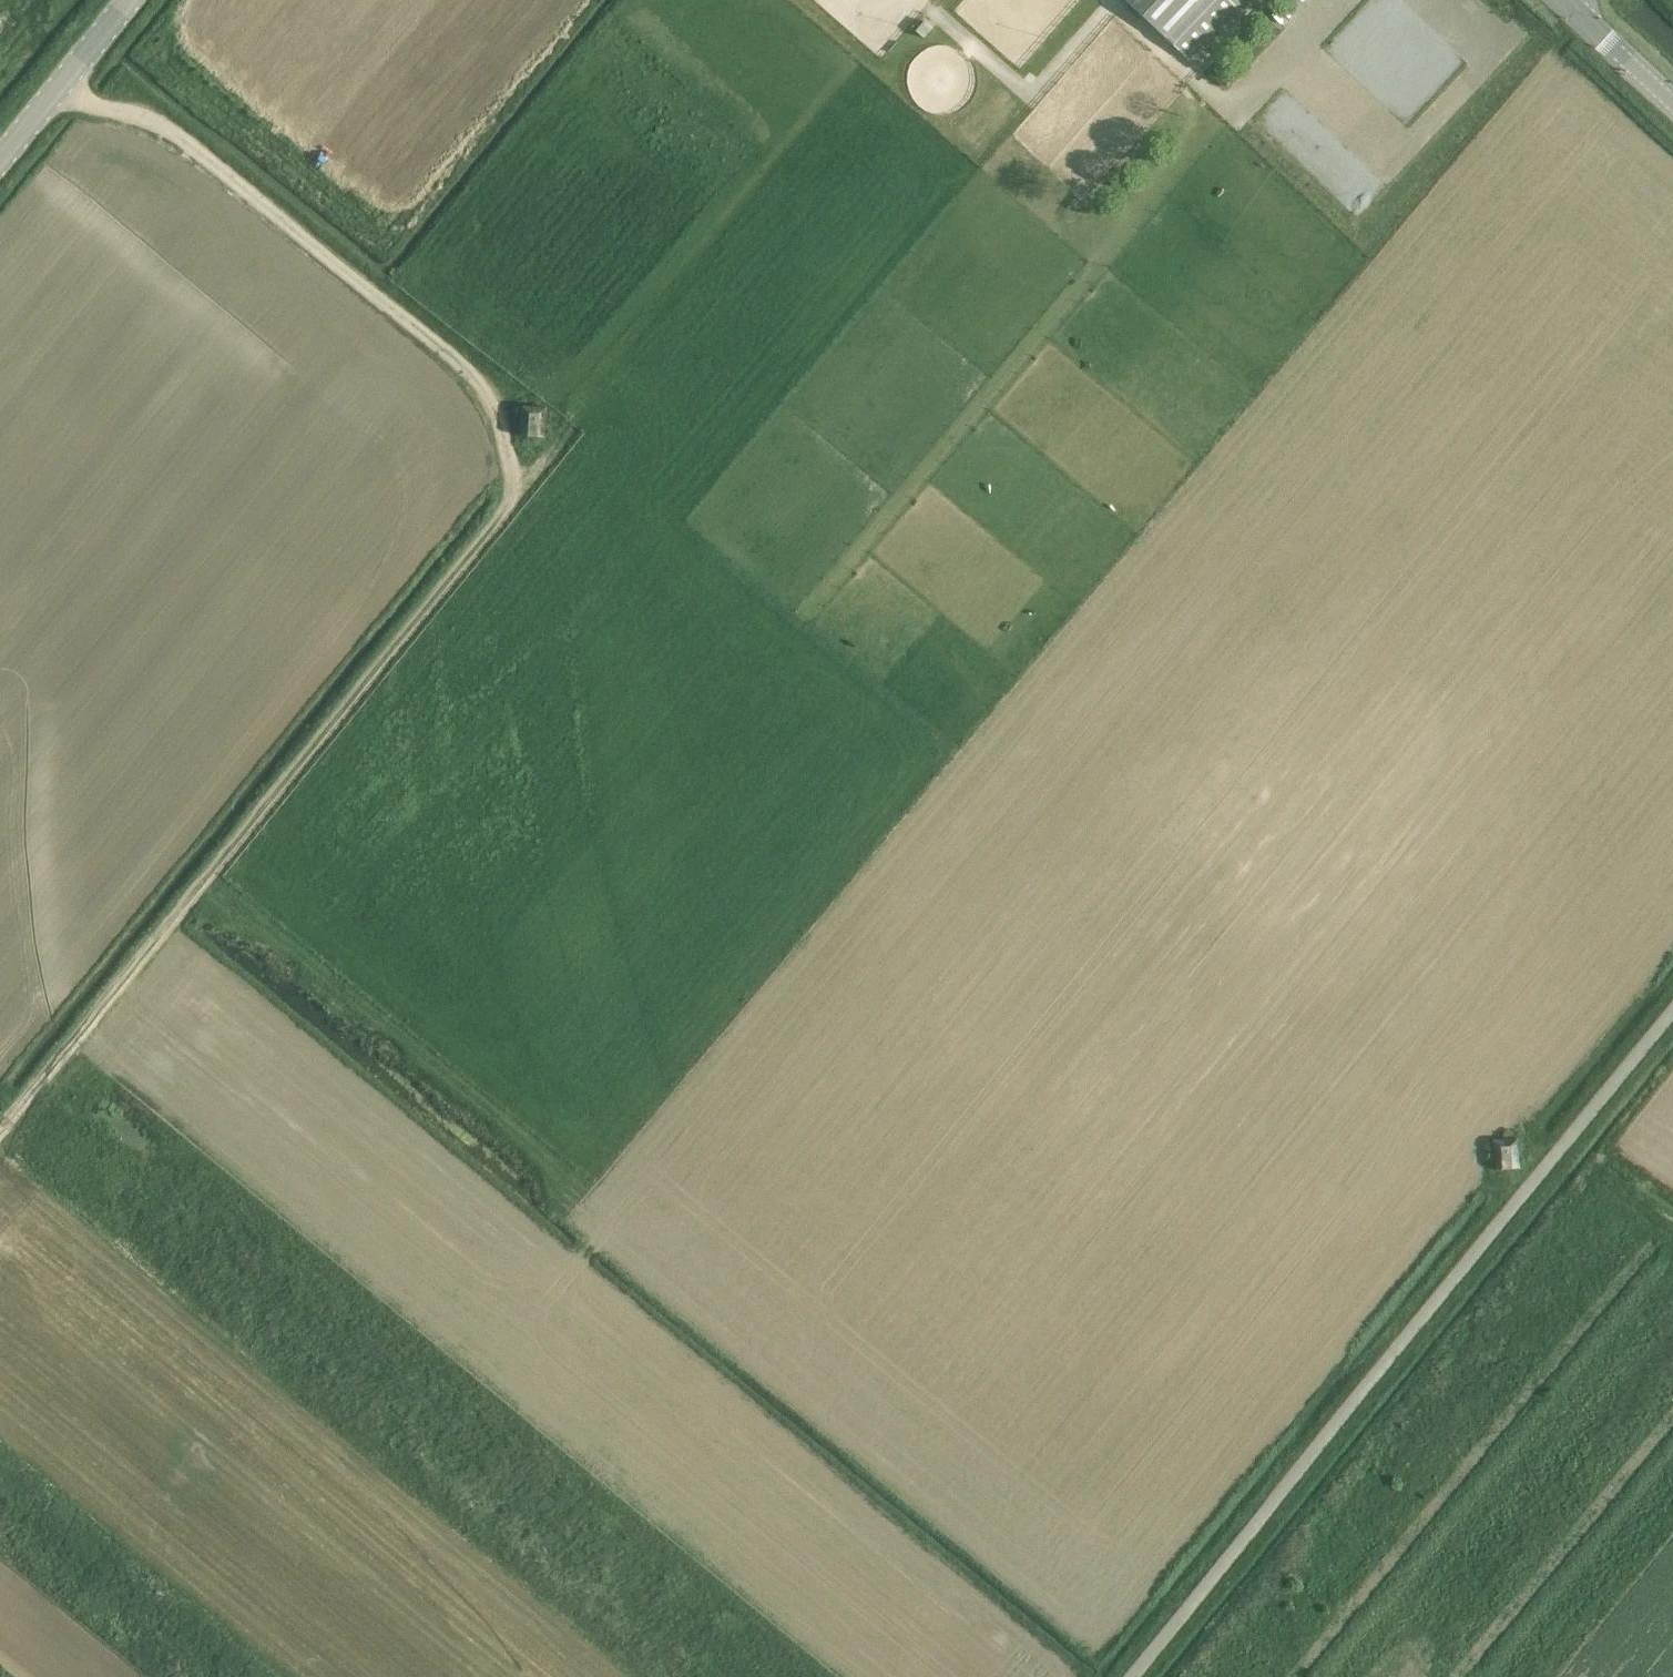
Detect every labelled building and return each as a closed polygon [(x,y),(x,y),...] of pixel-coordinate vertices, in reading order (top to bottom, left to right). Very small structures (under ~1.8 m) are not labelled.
[(1201,0),(1129,0),(1127,2),(1165,39),(1201,0)] [(520,436),(545,437),(547,408),(522,407),(520,436)] [(1494,1143),(1497,1183),(1530,1180),(1527,1141),(1494,1143)]
